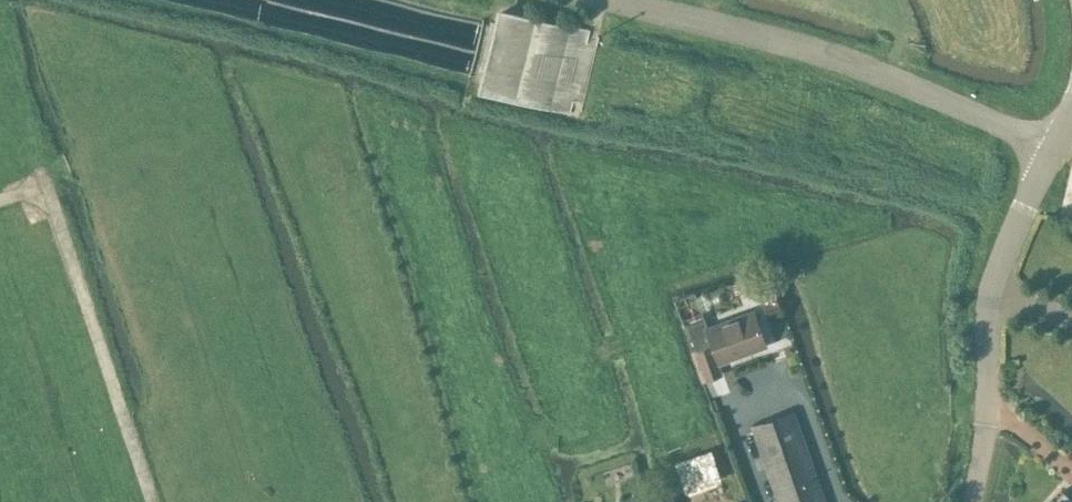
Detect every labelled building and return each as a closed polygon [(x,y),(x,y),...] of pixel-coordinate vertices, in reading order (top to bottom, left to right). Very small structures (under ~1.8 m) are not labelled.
[(496,19),(478,91),(530,103),(570,113),(590,29),(518,11),(513,10),(498,6),(496,19)] [(708,325),(705,317),(687,324),(696,349),(713,343),(719,361),(767,345),(755,309),(708,325)] [(754,430),(779,501),(826,501),(794,410),(752,425),(754,430)] [(1049,501),(1071,501),(1071,498),(1063,491),(1056,499),(1053,497),(1049,501)]
